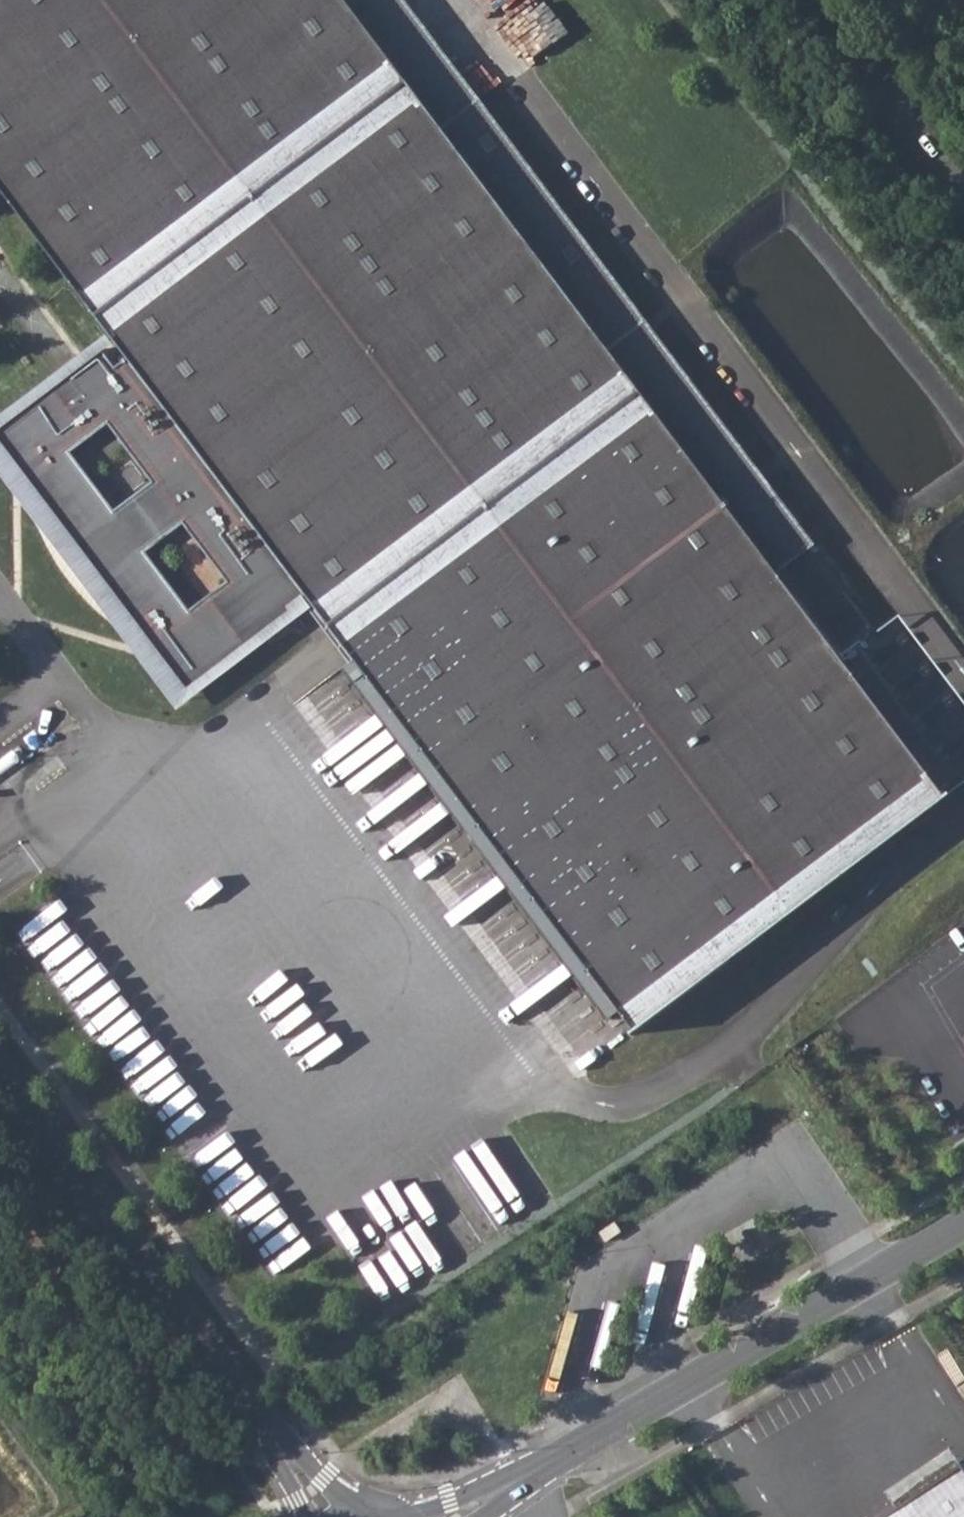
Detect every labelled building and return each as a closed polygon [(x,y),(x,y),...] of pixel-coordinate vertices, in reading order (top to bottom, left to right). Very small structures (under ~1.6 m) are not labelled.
[(943,798),(343,0),(0,0),(0,192),(112,341),(0,425),(0,446),(50,512),(48,514),(49,517),(52,527),(56,534),(59,541),(64,550),(69,558),(75,566),(78,570),(81,574),(86,580),(91,586),(97,592),(103,598),(109,604),(114,608),(119,611),(123,615),(126,613),(186,693),(308,601),(632,1032),(943,798)] [(599,1232),(605,1241),(620,1231),(615,1221),(599,1232)] [(884,1516),(963,1516),(963,1470),(961,1466),(884,1516)]
